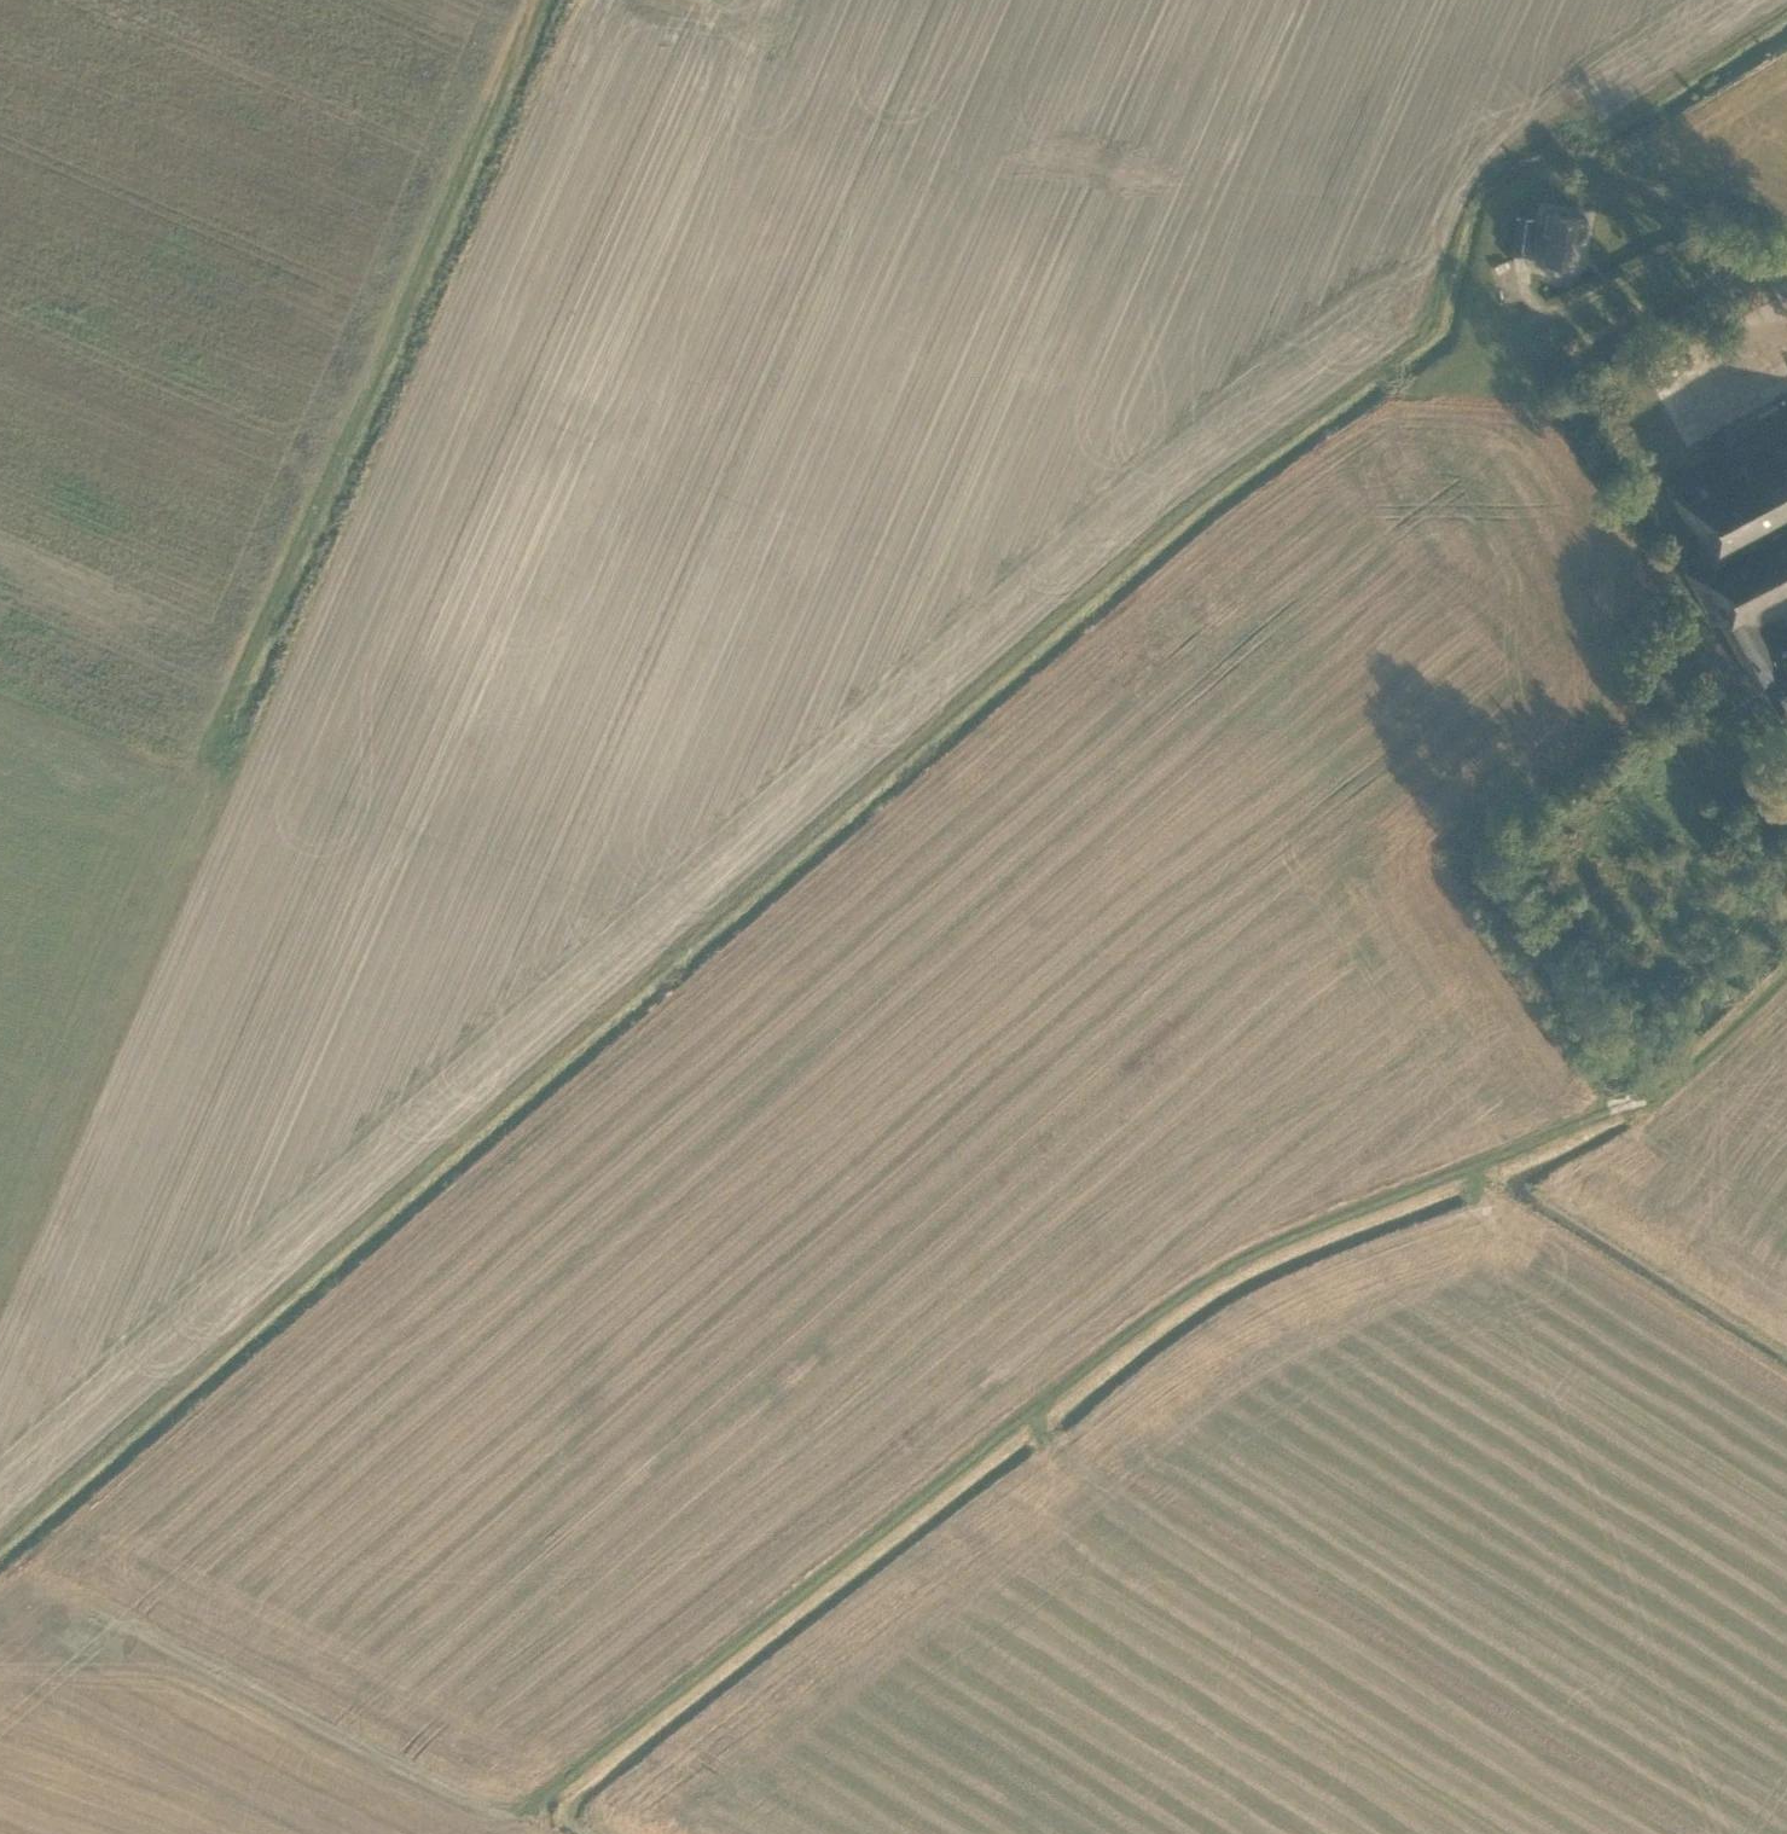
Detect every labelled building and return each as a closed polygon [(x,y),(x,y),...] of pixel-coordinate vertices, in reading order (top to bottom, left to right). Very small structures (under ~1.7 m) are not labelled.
[(1580,238),(1584,239),(1588,218),(1549,208),(1545,228),(1550,229),(1544,257),(1575,265),(1580,238)] [(1510,253),(1531,256),(1537,218),(1516,215),(1510,253)] [(1667,483),(1703,549),(1681,561),(1714,621),(1720,618),(1759,689),(1766,685),(1781,712),(1786,708),(1786,646),(1775,653),(1764,630),(1768,628),(1770,632),(1786,622),(1786,417),(1667,483)]
